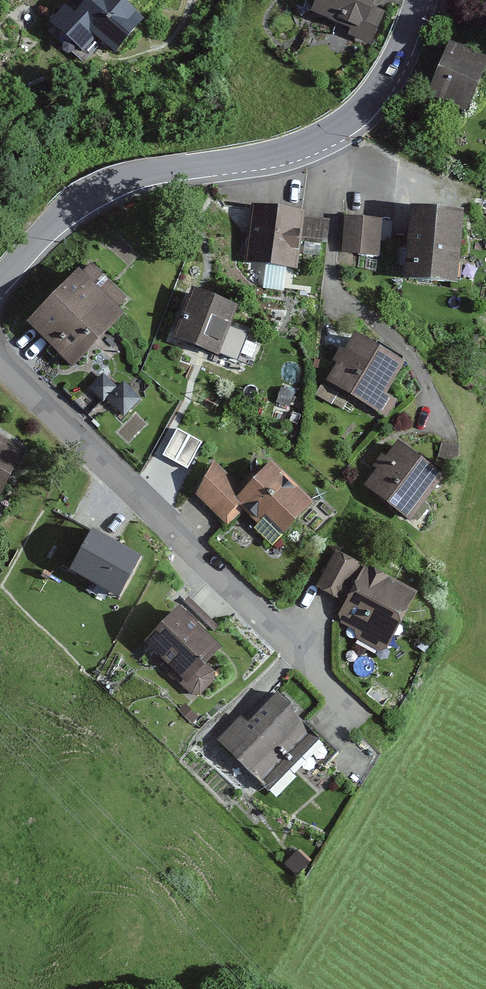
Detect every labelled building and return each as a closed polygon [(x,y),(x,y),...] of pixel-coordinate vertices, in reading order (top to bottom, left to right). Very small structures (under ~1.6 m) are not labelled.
[(45,27),(83,58),(95,42),(114,58),(142,24),(112,0),(67,0),(45,27)] [(313,15),(359,30),(355,41),(374,47),(385,12),(371,7),(373,0),(318,0),(313,15)] [(483,66),(442,50),(423,99),(464,115),(483,66)] [(307,216),(247,210),(242,269),(301,275),(307,216)] [(459,213),(407,212),(405,283),(457,284),(459,213)] [(384,221),(343,220),(342,260),(383,261),(384,221)] [(78,277),(28,327),(69,368),(119,317),(78,277)] [(236,308),(186,289),(167,340),(233,365),(239,350),(222,344),(236,308)] [(353,332),(322,383),(386,420),(395,405),(382,397),(403,362),(353,332)] [(102,375),(90,388),(126,423),(148,399),(125,377),(115,387),(102,375)] [(0,441),(0,496),(21,451),(0,441)] [(441,476),(394,444),(363,488),(410,520),(441,476)] [(236,487),(212,460),(187,483),(226,525),(244,508),(278,545),(320,506),(272,454),(236,487)] [(412,591),(334,554),(318,588),(345,600),(335,622),(385,646),(412,591)] [(181,606),(143,644),(197,697),(218,676),(203,661),(219,644),(181,606)] [(241,710),(212,739),(270,794),(321,740),(276,697),(253,722),(241,710)]
